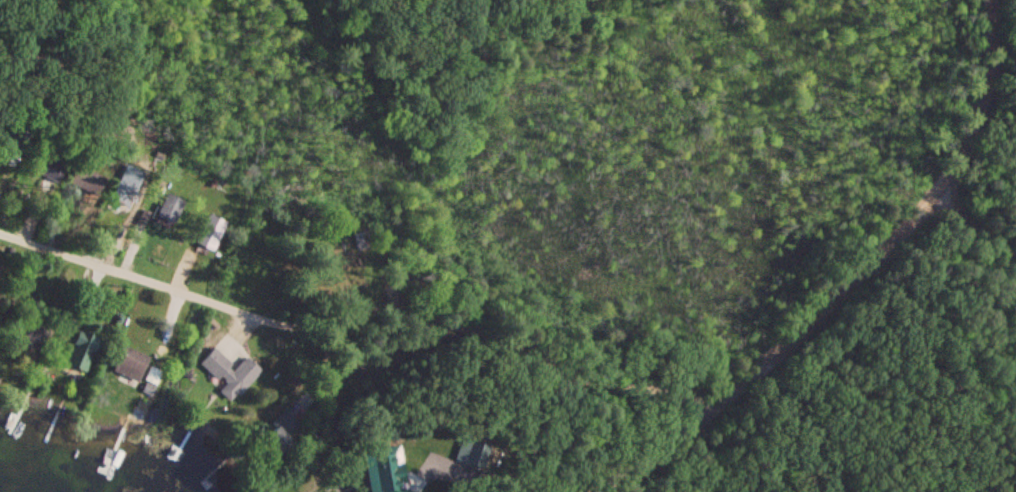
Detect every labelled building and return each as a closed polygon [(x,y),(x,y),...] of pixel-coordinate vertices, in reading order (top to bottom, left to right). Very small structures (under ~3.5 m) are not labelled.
[(152,214),(170,224),(181,203),(164,193),(152,214)] [(226,223),(206,213),(191,241),(210,252),(226,223)] [(147,358),(121,345),(110,369),(135,382),(147,358)] [(241,355),(233,365),(211,347),(196,365),(219,384),(213,391),(230,404),(258,369),(241,355)] [(152,384),(158,372),(148,367),(142,379),(152,384)] [(259,434),(278,457),(294,444),(287,436),(298,426),(285,411),(259,434)] [(448,458),(468,467),(477,446),(457,437),(448,458)]
